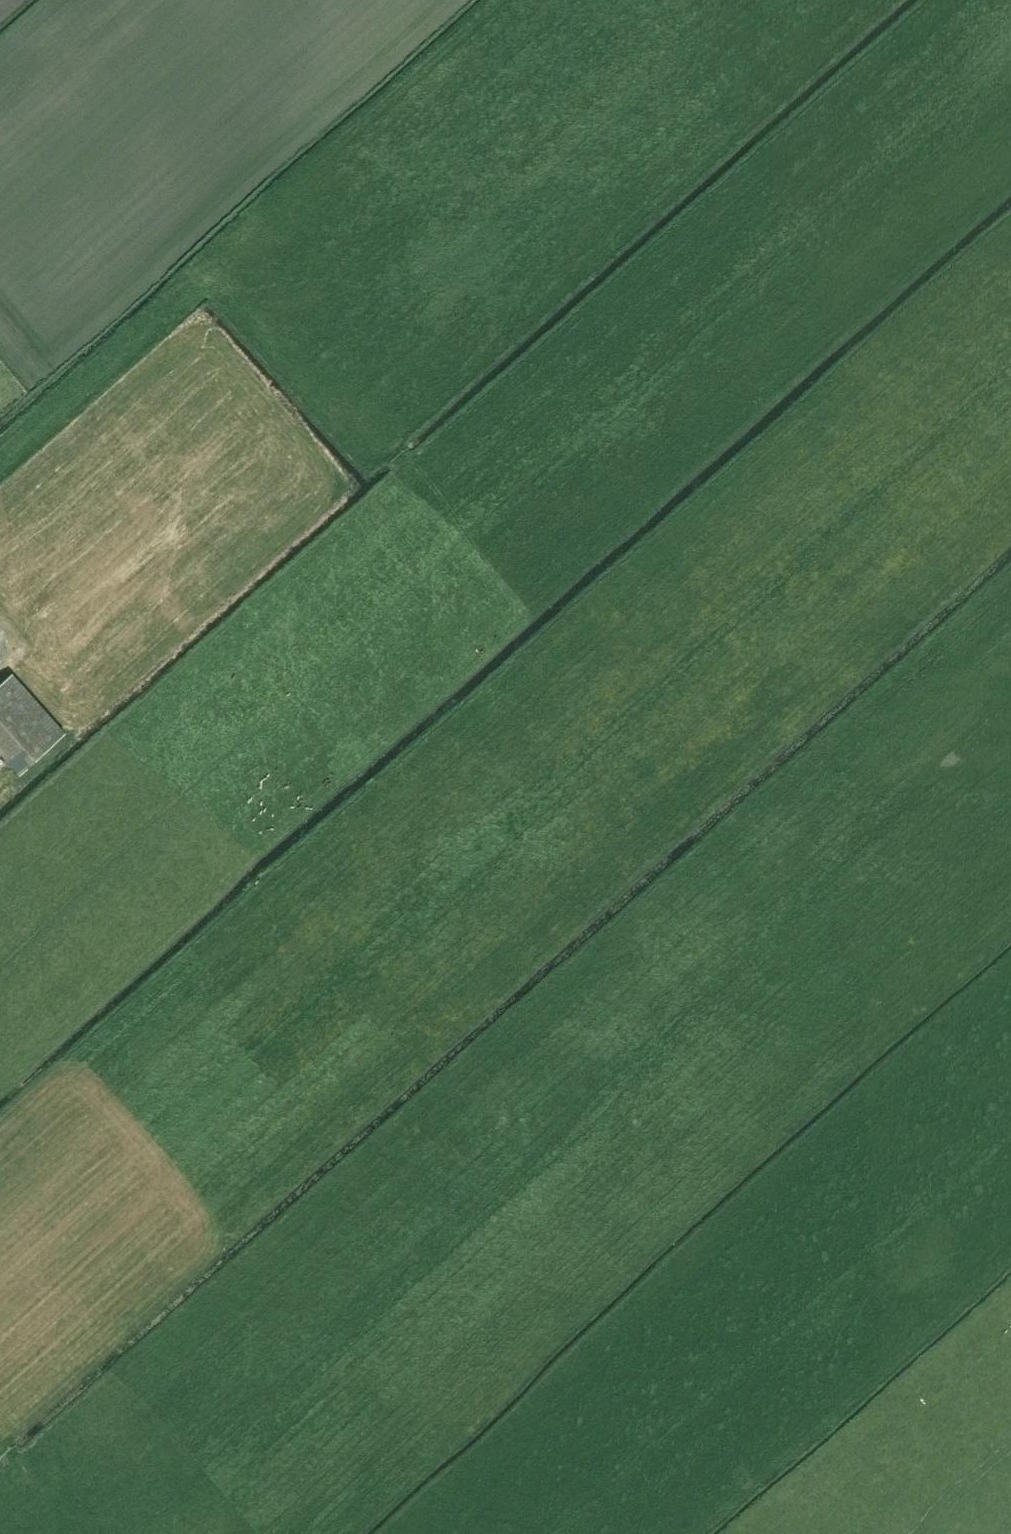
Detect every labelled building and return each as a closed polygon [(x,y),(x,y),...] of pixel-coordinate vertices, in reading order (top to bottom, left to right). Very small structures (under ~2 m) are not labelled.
[(0,688),(0,752),(24,777),(67,737),(11,677),(0,688)]
